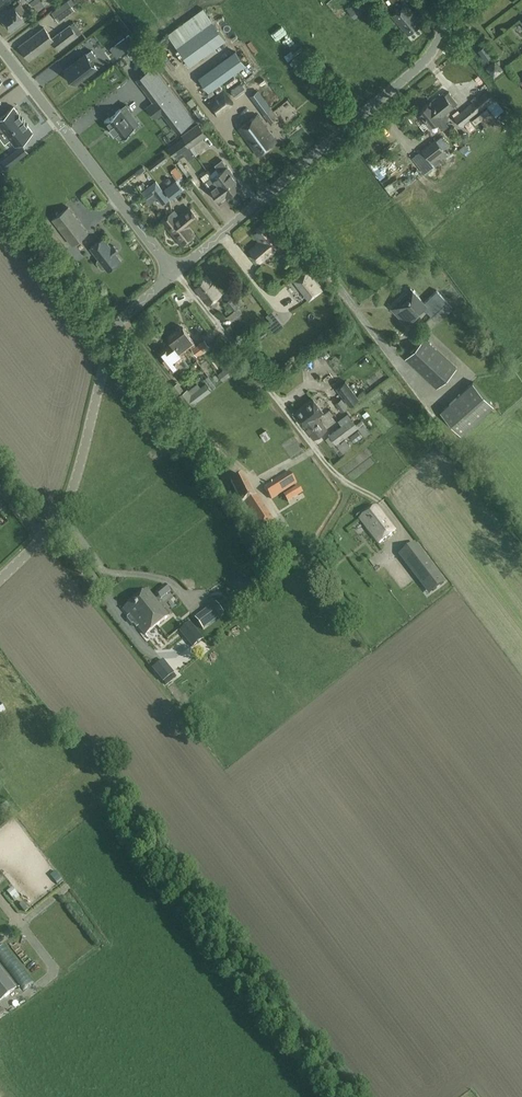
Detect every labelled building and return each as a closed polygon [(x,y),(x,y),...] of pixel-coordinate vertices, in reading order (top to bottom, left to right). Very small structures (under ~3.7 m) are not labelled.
[(31,1),(38,11),(45,6),(44,6),(46,4),(43,0),(42,0),(41,0),(32,0),(31,1)] [(347,9),(355,18),(377,0),(358,0),(347,9)] [(386,5),(382,0),(381,0),(376,4),(381,9),(386,5)] [(53,13),(61,21),(74,8),(66,1),(53,13)] [(15,6),(1,17),(11,30),(24,19),(21,15),(26,11),(20,2),(15,6)] [(406,3),(392,16),(408,35),(423,23),(406,3)] [(204,9),(169,35),(177,47),(190,65),(226,39),(213,21),(204,9)] [(51,14),(45,20),(53,29),(59,23),(51,14)] [(44,27),(20,45),(30,59),(53,42),(59,50),(78,36),(70,25),(52,38),(44,27)] [(80,49),(91,39),(88,35),(77,45),(80,49)] [(129,35),(111,48),(117,57),(135,43),(129,35)] [(279,42),(285,54),(297,48),(291,36),(279,42)] [(486,60),(492,55),(484,45),(479,50),(486,60)] [(86,54),(65,70),(76,84),(97,68),(90,60),(96,56),(92,50),(86,54)] [(235,50),(198,77),(208,91),(245,64),(235,50)] [(296,73),(303,68),(291,53),(284,58),(296,73)] [(59,68),(67,62),(63,57),(55,62),(59,68)] [(493,76),(500,70),(494,63),(487,68),(493,76)] [(155,66),(139,78),(156,99),(146,106),(156,118),(165,111),(180,130),(196,118),(155,66)] [(301,83),(309,79),(305,71),(298,75),(301,83)] [(228,88),(239,80),(234,73),(223,81),(228,88)] [(231,91),(236,98),(247,90),(241,83),(231,91)] [(487,89),(454,117),(462,127),(462,126),(464,129),(482,114),(480,112),(495,99),(487,89)] [(223,91),(206,103),(216,116),(217,116),(233,104),(223,91)] [(250,97),(272,125),(280,119),(258,91),(250,97)] [(438,112),(442,116),(442,115),(457,103),(449,92),(445,95),(443,93),(437,98),(435,97),(432,99),(432,102),(431,102),(431,103),(435,108),(432,111),(435,115),(438,112)] [(431,101),(418,112),(429,127),(436,122),(443,130),(449,126),(446,122),(447,121),(442,115),(442,116),(438,112),(435,115),(432,111),(435,108),(431,103),(431,102),(431,101)] [(131,114),(125,105),(105,120),(105,121),(110,127),(109,127),(114,133),(119,139),(119,140),(122,138),(124,140),(128,136),(127,134),(136,127),(128,117),(131,114)] [(23,119),(14,106),(0,117),(0,137),(23,119)] [(257,115),(238,129),(258,155),(277,141),(257,115)] [(0,137),(0,139),(4,144),(9,140),(14,146),(33,132),(23,119),(0,137)] [(181,135),(182,137),(189,146),(191,148),(208,135),(198,122),(181,135)] [(189,146),(182,137),(168,148),(175,157),(189,146)] [(435,139),(422,149),(422,150),(435,166),(448,155),(435,139)] [(17,159),(12,152),(0,161),(0,163),(5,169),(17,159)] [(165,154),(149,167),(151,170),(167,158),(165,154)] [(227,165),(220,171),(234,191),(241,185),(227,165)] [(176,180),(164,189),(171,198),(188,185),(182,177),(183,176),(176,166),(171,170),(173,173),(172,174),(176,180)] [(234,191),(220,171),(206,181),(219,200),(225,195),(226,196),(234,191)] [(156,181),(141,191),(147,199),(146,200),(149,204),(157,198),(162,204),(169,199),(156,181)] [(144,203),(140,198),(133,203),(141,213),(143,210),(140,206),(144,203)] [(68,207),(53,219),(72,244),(88,232),(68,207)] [(191,208),(175,220),(184,231),(190,227),(187,224),(197,216),(191,208)] [(184,231),(175,220),(170,212),(161,218),(182,245),(195,234),(190,227),(184,231)] [(270,251),(284,240),(269,222),(254,234),(261,241),(250,250),(260,262),(271,252),(270,251)] [(104,237),(91,247),(99,259),(97,260),(97,262),(102,268),(104,269),(106,267),(108,270),(121,260),(115,253),(118,251),(114,245),(111,247),(104,237)] [(209,305),(222,294),(207,275),(193,285),(209,305)] [(317,281),(302,293),(309,301),(324,289),(317,281)] [(437,290),(424,302),(412,289),(392,308),(408,323),(424,307),(433,316),(448,301),(437,290)] [(244,302),(237,293),(225,302),(230,309),(228,311),(230,313),(227,316),(231,321),(242,313),(238,307),(244,302)] [(217,308),(213,311),(218,321),(223,319),(217,308)] [(266,316),(270,321),(276,317),(272,311),(266,316)] [(180,353),(183,350),(190,345),(197,354),(209,345),(204,340),(196,346),(194,343),(194,342),(185,327),(169,338),(173,344),(180,353)] [(437,387),(456,368),(424,338),(406,358),(437,387)] [(211,345),(217,353),(222,348),(216,341),(211,345)] [(180,353),(173,344),(168,348),(167,348),(160,353),(167,362),(165,363),(169,368),(170,367),(172,369),(179,363),(181,366),(187,361),(180,353)] [(314,359),(306,362),(308,369),(317,366),(314,359)] [(228,367),(218,374),(223,381),(233,374),(228,367)] [(346,379),(337,385),(351,404),(360,398),(346,379)] [(473,382),(440,411),(461,435),(494,405),(473,382)] [(179,395),(178,395),(188,408),(211,391),(205,383),(200,387),(191,394),(188,390),(188,389),(187,389),(179,395)] [(324,412),(314,398),(294,413),(297,418),(304,426),(318,417),(324,412)] [(341,398),(335,403),(341,410),(347,406),(341,398)] [(327,429),(318,417),(304,426),(314,439),(327,429)] [(329,436),(325,439),(331,447),(335,443),(343,453),(351,447),(345,439),(340,443),(340,442),(358,428),(365,437),(371,433),(361,420),(356,424),(351,417),(341,425),(329,435),(329,436)] [(266,430),(260,433),(264,441),(270,438),(266,430)] [(358,430),(350,436),(354,442),(363,436),(358,430)] [(255,498),(244,476),(232,482),(231,483),(243,505),(261,532),(275,523),(262,505),(257,497),(255,498)] [(275,481),(265,487),(271,498),(288,488),(281,477),(275,481)] [(379,543),(395,531),(376,506),(360,518),(379,543)] [(427,570),(432,567),(414,543),(400,554),(409,566),(419,559),(427,570)] [(260,556),(250,563),(259,575),(269,567),(260,556)] [(434,591),(444,583),(432,567),(427,570),(418,577),(424,586),(428,583),(434,591)] [(165,584),(157,591),(162,597),(170,589),(165,584)] [(145,611),(157,625),(169,616),(147,590),(132,602),(142,613),(145,611)] [(225,590),(222,592),(222,596),(224,599),(228,599),(231,597),(232,593),(229,590),(225,590)] [(142,613),(132,602),(124,609),(146,635),(157,625),(145,611),(142,613)] [(216,602),(195,618),(203,629),(224,613),(216,602)] [(203,639),(197,631),(187,639),(193,647),(203,639)] [(174,673),(164,659),(152,668),(163,682),(174,673)] [(16,719),(31,711),(27,705),(13,712),(16,719)] [(9,891),(12,898),(18,896),(15,888),(9,891)] [(20,946),(27,963),(25,964),(30,977),(44,971),(39,959),(37,960),(29,942),(20,946)] [(0,945),(0,957),(6,956),(7,962),(14,961),(11,943),(0,945)] [(16,989),(0,969),(0,1001),(16,989)]
